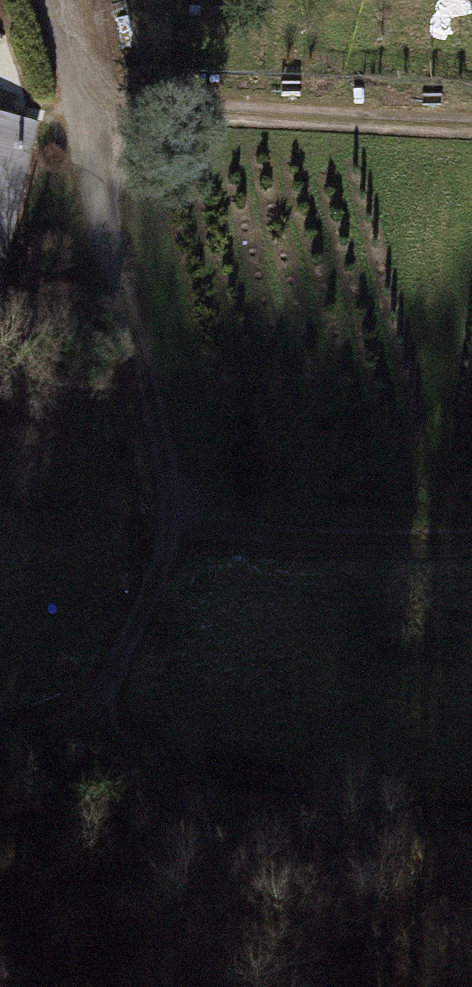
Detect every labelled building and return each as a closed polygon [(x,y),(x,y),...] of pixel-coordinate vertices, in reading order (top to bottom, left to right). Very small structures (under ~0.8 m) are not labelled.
[(0,121),(0,261),(27,145),(29,146),(33,128),(0,121)]
